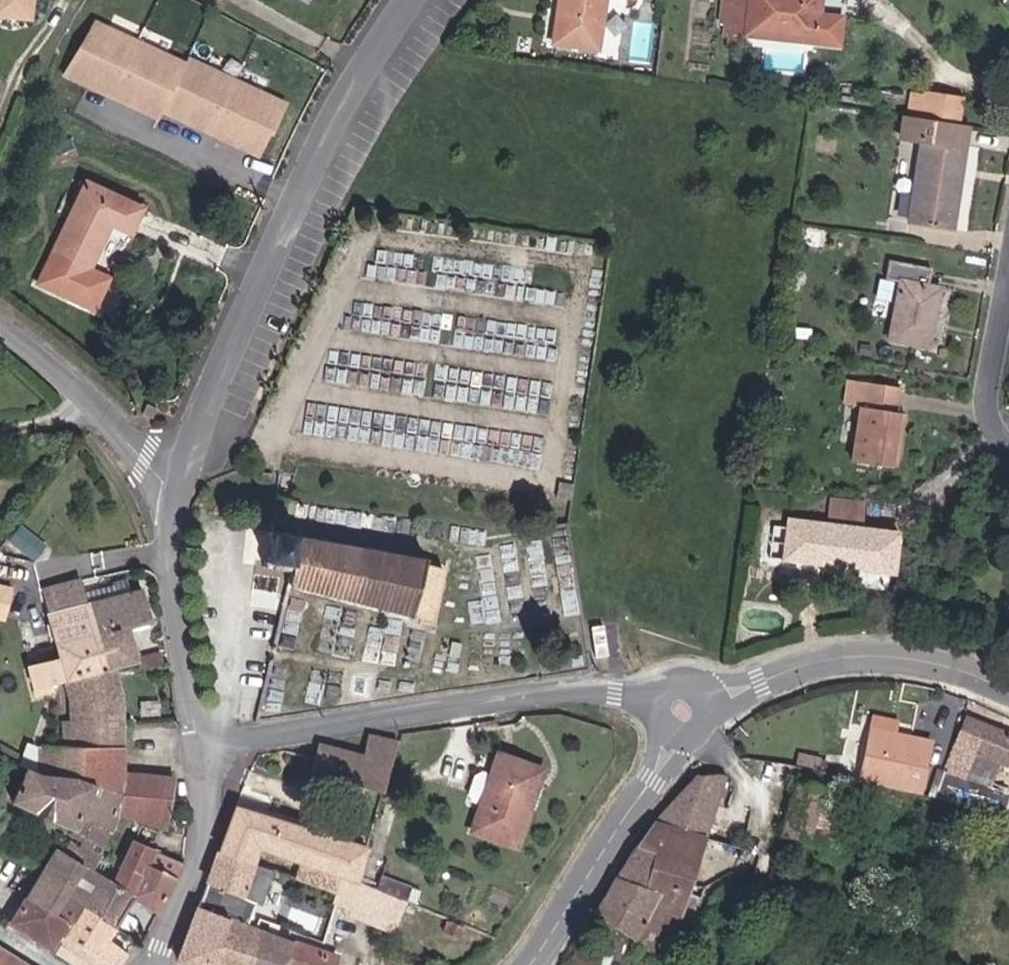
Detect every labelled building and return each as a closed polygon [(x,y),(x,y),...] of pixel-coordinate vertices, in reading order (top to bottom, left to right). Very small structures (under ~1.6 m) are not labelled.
[(30,0),(0,0),(0,17),(28,20),(30,0)] [(555,53),(599,58),(607,0),(561,0),(555,53)] [(792,38),(791,49),(834,52),(838,26),(822,24),(825,0),(724,0),(721,31),(729,32),(792,38)] [(191,61),(94,16),(67,77),(163,121),(166,114),(191,61)] [(792,38),(729,32),(729,43),(755,42),(754,45),(791,49),(792,38)] [(166,114),(263,158),(289,102),(192,57),(191,61),(166,114)] [(916,127),(921,99),(905,97),(899,125),(908,126),(916,127)] [(922,97),(921,99),(916,127),(953,133),(958,103),(922,97)] [(911,228),(955,235),(971,136),(953,133),(916,127),(908,126),(906,144),(924,146),(911,228)] [(136,234),(146,207),(84,182),(45,280),(102,303),(114,270),(94,263),(111,224),(136,234)] [(884,290),(897,293),(888,348),(930,355),(940,297),(935,297),(936,276),(886,268),(884,290)] [(896,420),(901,391),(848,382),(844,408),(862,413),(851,470),(897,479),(907,421),(896,420)] [(871,504),(840,499),(836,527),(867,532),(871,504)] [(867,532),(836,527),(788,520),(781,563),(893,580),(900,537),(867,532)] [(44,543),(22,522),(11,537),(32,558),(44,543)] [(425,565),(426,560),(270,532),(263,567),(290,572),(287,584),(431,620),(444,568),(425,565)] [(48,615),(84,605),(78,582),(42,591),(48,615)] [(142,591),(84,605),(101,672),(114,668),(137,662),(126,630),(150,623),(142,591)] [(68,681),(101,672),(84,605),(48,615),(57,649),(60,661),(39,666),(28,669),(35,694),(42,693),(41,688),(58,684),(68,681)] [(60,661),(57,649),(36,655),(39,666),(60,661)] [(101,672),(68,681),(75,705),(80,747),(40,747),(40,776),(85,784),(118,793),(115,819),(163,831),(173,777),(123,772),(124,724),(122,710),(118,689),(114,668),(101,672)] [(966,718),(943,792),(1006,811),(1008,804),(1008,791),(992,786),(1000,761),(1008,764),(1008,761),(1008,733),(966,718)] [(872,727),(863,779),(925,790),(933,737),(872,727)] [(383,792),(397,744),(367,736),(362,757),(320,744),(318,745),(310,773),(383,792)] [(29,749),(19,749),(19,766),(26,770),(30,772),(29,749)] [(480,804),(470,831),(516,846),(530,808),(519,803),(533,765),(498,752),(490,774),(480,804)] [(533,765),(519,803),(530,808),(543,768),(533,765)] [(852,778),(801,769),(798,779),(847,794),(852,778)] [(30,772),(26,770),(11,802),(73,830),(79,818),(93,825),(81,850),(69,844),(63,854),(95,873),(103,858),(114,825),(115,821),(115,819),(118,793),(85,784),(40,776),(36,776),(30,772)] [(473,775),(467,793),(471,801),(480,771),(473,775)] [(480,804),(490,774),(480,771),(471,801),(480,804)] [(652,865),(669,876),(634,938),(663,956),(724,775),(696,777),(654,820),(673,829),(652,865)] [(847,794),(798,779),(782,833),(831,848),(847,794)] [(218,853),(272,869),(278,854),(304,861),(299,878),(336,890),(342,875),(350,878),(358,880),(366,848),(235,807),(218,853)] [(593,915),(634,938),(669,876),(652,865),(673,829),(654,820),(634,845),(593,915)] [(158,912),(184,864),(133,843),(115,885),(132,896),(158,912)] [(56,850),(43,870),(68,888),(84,899),(116,923),(132,896),(115,885),(95,873),(63,854),(56,850)] [(260,904),(272,869),(218,853),(183,947),(188,950),(182,963),(187,964),(242,964),(255,928),(246,924),(255,902),(260,904)] [(43,870),(26,898),(52,914),(68,888),(43,870)] [(342,875),(336,890),(344,892),(350,878),(342,875)] [(384,876),(379,887),(407,899),(411,888),(384,876)] [(358,880),(350,878),(344,892),(358,896),(351,913),(403,935),(415,904),(358,880)] [(52,914),(26,898),(10,924),(55,951),(65,934),(84,899),(68,888),(52,914)] [(65,934),(111,964),(116,964),(125,951),(105,940),(116,923),(84,899),(65,934)] [(464,924),(448,918),(442,932),(457,938),(464,924)] [(337,956),(255,928),(242,964),(334,964),(337,956)] [(65,934),(55,951),(53,954),(71,964),(111,964),(65,934)] [(0,947),(0,964),(28,964),(0,947)] [(178,961),(182,963),(188,950),(183,947),(178,961)]
